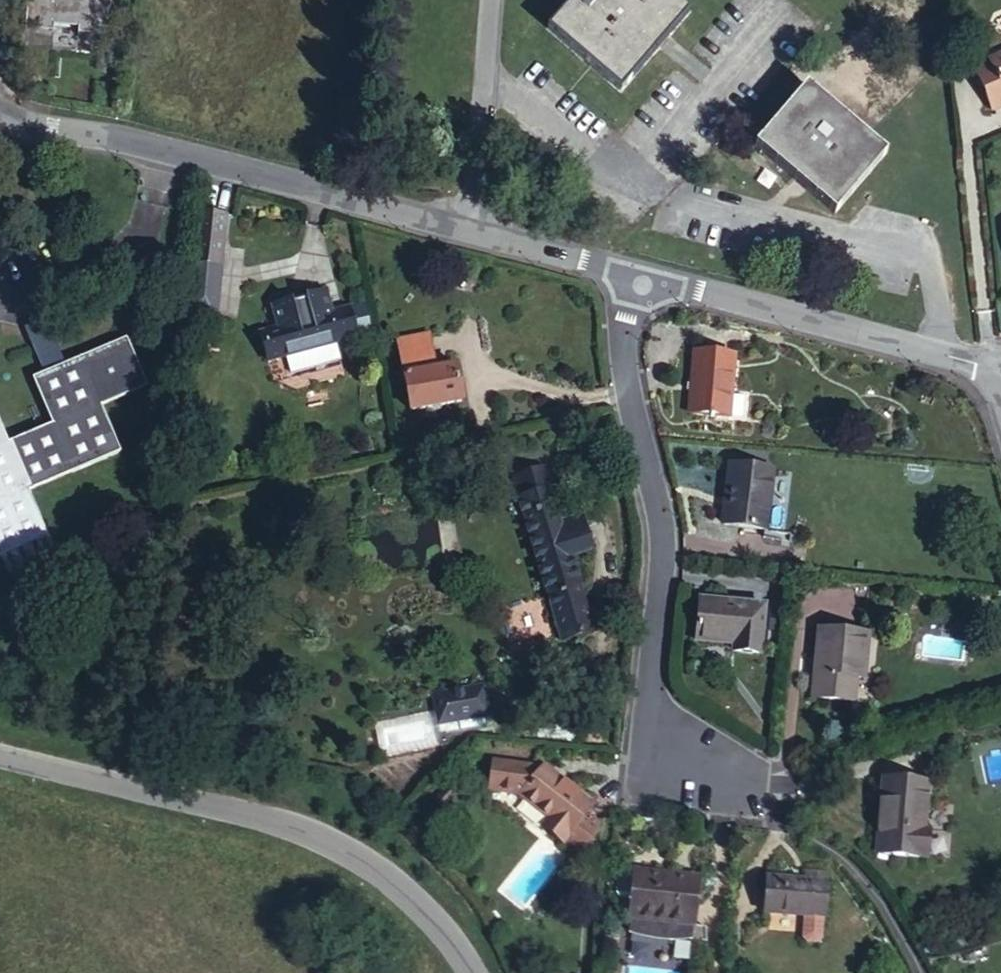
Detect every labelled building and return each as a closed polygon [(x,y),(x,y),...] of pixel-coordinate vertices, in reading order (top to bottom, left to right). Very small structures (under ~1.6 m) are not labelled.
[(102,0),(22,0),(19,30),(49,33),(49,28),(73,29),(72,34),(99,36),(102,0)] [(626,81),(688,12),(674,0),(570,0),(553,19),(626,81)] [(988,60),(990,65),(975,72),(991,111),(1000,107),(1000,54),(988,60)] [(836,214),(887,151),(807,86),(756,147),(836,214)] [(220,265),(225,215),(199,214),(193,264),(220,265)] [(220,265),(193,264),(190,297),(218,300),(221,266),(220,265)] [(348,307),(329,313),(323,292),(308,296),(308,299),(287,305),(286,303),(271,307),(277,328),(259,333),(268,362),(285,357),(290,373),(339,358),(334,341),(356,336),(348,307)] [(218,300),(190,297),(188,314),(217,316),(218,300)] [(455,366),(434,370),(428,335),(397,341),(410,412),(462,402),(455,366)] [(7,443),(0,426),(0,558),(3,556),(10,573),(55,553),(48,537),(30,492),(120,453),(102,407),(147,387),(126,338),(31,378),(52,424),(7,443)] [(743,397),(731,396),(734,355),(694,352),(689,413),(741,418),(743,397)] [(764,530),(771,470),(729,465),(723,525),(764,530)] [(569,558),(590,551),(580,516),(558,521),(542,467),(527,471),(533,492),(518,497),(517,497),(561,641),(592,632),(569,558)] [(518,497),(533,492),(527,471),(512,475),(518,497)] [(760,653),(764,606),(699,599),(696,641),(733,644),(732,651),(760,653)] [(863,679),(867,635),(819,631),(813,698),(852,702),(855,678),(863,679)] [(488,717),(482,688),(436,696),(439,710),(434,711),(437,726),(488,717)] [(381,758),(441,745),(437,726),(434,711),(374,722),(381,758)] [(543,767),(542,768),(492,761),(488,791),(520,795),(519,796),(548,818),(554,822),(548,831),(561,843),(564,838),(580,850),(596,830),(581,818),(591,806),(543,767)] [(923,829),(927,783),(883,780),(876,855),(926,858),(928,831),(923,829)] [(440,808),(454,794),(448,787),(434,801),(440,808)] [(548,831),(554,822),(548,818),(542,825),(548,831)] [(698,879),(633,872),(633,876),(621,875),(618,877),(616,893),(619,897),(631,898),(629,918),(630,918),(628,934),(635,938),(642,941),(649,943),(655,944),(667,945),(677,944),(684,943),(691,941),(698,879)] [(807,872),(806,879),(767,878),(764,913),(802,915),(823,916),(824,916),(828,873),(807,872)] [(823,916),(802,915),(801,938),(806,944),(817,944),(823,939),(823,916)]
